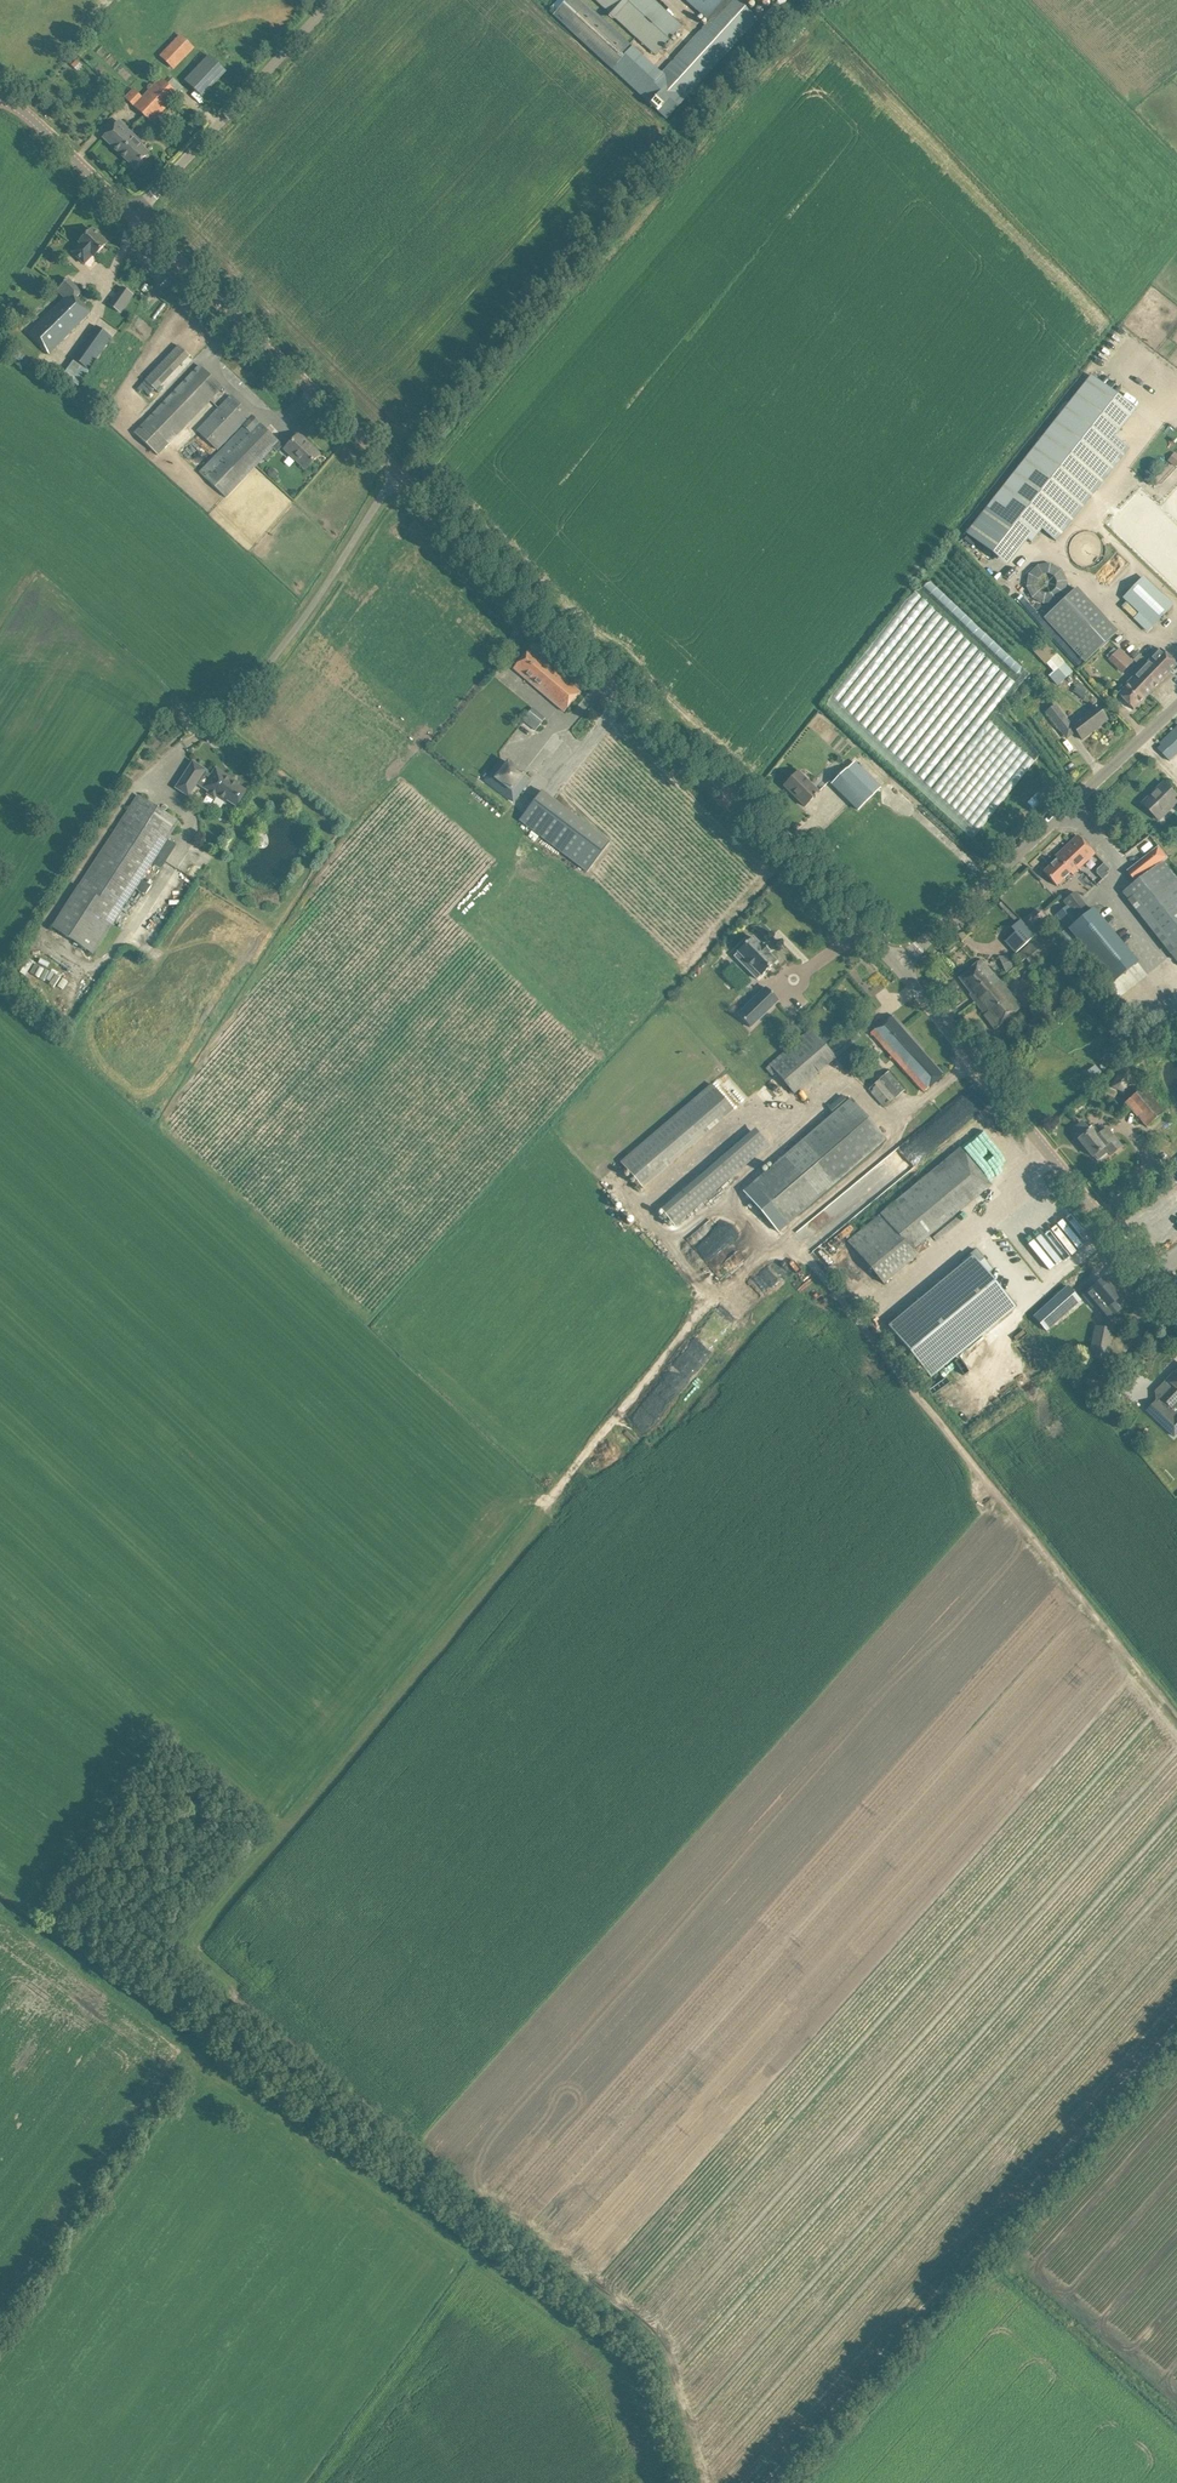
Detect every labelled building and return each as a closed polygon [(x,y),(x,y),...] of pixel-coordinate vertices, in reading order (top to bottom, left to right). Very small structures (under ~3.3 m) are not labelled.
[(709,21),(661,74),(581,0),(567,0),(553,15),(667,119),(758,19),(737,0),(729,0),(709,21)] [(656,55),(682,26),(654,0),(596,0),(656,55)] [(709,21),(729,0),(686,0),(709,21)] [(193,48),(193,47),(181,36),(183,39),(174,48),(171,46),(161,57),(171,66),(171,65),(173,63),(177,58),(180,61),(193,48)] [(185,81),(201,96),(224,71),(208,56),(185,81)] [(125,97),(152,123),(178,95),(161,78),(143,97),(133,88),(125,97)] [(149,153),(136,141),(138,139),(119,122),(104,138),(135,168),(149,153)] [(92,230),(84,239),(81,242),(82,242),(73,252),(85,263),(94,255),(95,256),(98,253),(106,244),(105,243),(106,241),(101,236),(99,237),(92,230)] [(69,278),(53,293),(61,301),(28,334),(49,354),(88,315),(74,300),(82,292),(69,278)] [(121,334),(146,286),(132,278),(107,326),(121,334)] [(96,326),(73,361),(89,372),(112,337),(96,326)] [(189,355),(179,345),(170,354),(181,364),(189,355)] [(187,426),(211,400),(221,390),(223,392),(225,390),(200,365),(191,374),(135,433),(159,455),(168,446),(187,426)] [(1136,410),(1092,375),(987,508),(1031,543),(1042,529),(1056,541),(1130,448),(1115,437),(1136,410)] [(267,385),(262,380),(258,385),(262,389),(267,385)] [(143,383),(139,388),(149,395),(152,389),(143,383)] [(218,453),(253,416),(231,395),(197,432),(218,453)] [(283,445),(253,416),(218,453),(201,471),(227,496),(263,458),(267,462),(271,457),(267,454),(273,448),(277,451),(283,445)] [(299,435),(294,440),(286,449),(306,469),(320,455),(319,454),(318,455),(305,442),(306,442),(299,435)] [(1176,461),(1176,454),(1174,451),(1167,460),(1174,465),(1176,461)] [(1071,581),(1046,557),(1020,584),(1048,611),(1058,601),(1055,598),(1071,581)] [(1122,597),(1139,613),(1137,615),(1142,620),(1140,623),(1147,630),(1172,604),(1142,575),(1122,597)] [(1085,662),(1117,633),(1076,588),(1044,618),(1085,662)] [(1048,676),(1056,685),(1072,672),(1045,640),(1033,650),(1052,673),(1048,676)] [(1133,661),(1119,648),(1108,659),(1122,673),(1133,661)] [(512,669),(530,684),(563,712),(580,692),(529,649),(512,669)] [(1133,709),(1176,665),(1160,649),(1117,694),(1133,709)] [(1055,704),(1046,711),(1058,726),(1067,719),(1055,704)] [(1071,724),(1082,739),(1107,720),(1096,705),(1071,724)] [(533,707),(522,719),(535,730),(546,719),(533,707)] [(1161,744),(1163,746),(1159,749),(1171,761),(1174,758),(1176,755),(1176,728),(1161,744)] [(1005,795),(1034,763),(1028,757),(999,789),(1005,795)] [(501,759),(485,780),(513,801),(529,781),(501,759)] [(206,770),(193,762),(176,788),(189,796),(206,770)] [(229,780),(230,778),(222,773),(216,768),(203,788),(209,792),(207,795),(215,800),(217,796),(226,802),(228,800),(236,806),(239,801),(246,791),(229,780)] [(846,770),(832,784),(858,810),(865,803),(874,795),(847,769),(846,770)] [(814,797),(815,798),(817,795),(816,795),(819,792),(799,772),(786,785),(799,798),(798,799),(805,806),(814,797)] [(1145,804),(1160,820),(1176,804),(1176,796),(1173,792),(1164,783),(1157,790),(1158,791),(1145,804)] [(588,871),(610,842),(543,789),(520,820),(588,871)] [(1028,802),(1036,810),(1043,803),(1035,795),(1028,802)] [(179,823),(137,796),(52,927),(94,954),(137,888),(158,855),(167,860),(177,845),(168,839),(179,823)] [(1057,858),(1043,872),(1057,886),(1070,873),(1072,875),(1095,853),(1077,835),(1055,856),(1057,858)] [(1137,863),(1159,847),(1151,837),(1130,854),(1137,863)] [(1137,863),(1127,871),(1136,883),(1164,861),(1168,858),(1159,847),(1137,863)] [(1124,893),(1176,960),(1176,878),(1164,861),(1136,883),(1124,893)] [(1109,868),(1104,863),(1097,869),(1097,873),(1103,878),(1108,873),(1109,868)] [(1112,983),(1137,963),(1094,908),(1090,911),(1075,891),(1063,901),(1067,906),(1057,914),(1112,983)] [(1021,919),(1011,928),(1015,932),(1016,934),(1026,944),(1035,936),(1021,919)] [(1049,926),(1015,957),(1020,963),(1025,959),(1033,967),(1040,961),(1046,956),(1063,941),(1049,926)] [(770,952),(763,945),(762,946),(753,937),(738,952),(739,952),(735,956),(757,979),(761,975),(762,976),(776,961),(769,953),(770,952)] [(31,977),(38,964),(27,958),(20,971),(31,977)] [(1012,994),(1001,981),(989,968),(981,959),(959,978),(971,994),(970,995),(975,1002),(985,1014),(984,1015),(995,1030),(1005,1022),(1022,1007),(1011,994),(1012,994)] [(47,967),(44,977),(54,981),(58,971),(47,967)] [(738,1014),(751,1027),(779,1000),(766,987),(738,1014)] [(923,1049),(894,1015),(884,1023),(871,1032),(924,1092),(943,1074),(922,1050),(923,1049)] [(861,1036),(851,1024),(826,1046),(836,1057),(861,1036)] [(879,1064),(873,1056),(865,1063),(871,1070),(879,1064)] [(1092,1080),(1101,1072),(1094,1064),(1085,1073),(1092,1080)] [(1130,1068),(1126,1066),(1120,1069),(1119,1072),(1121,1078),(1125,1080),(1131,1077),(1133,1074),(1130,1068)] [(889,1071),(879,1080),(895,1099),(905,1090),(889,1071)] [(895,1099),(879,1080),(868,1089),(885,1108),(895,1099)] [(640,1187),(734,1111),(711,1083),(617,1160),(640,1187)] [(1154,1098),(1144,1086),(1125,1102),(1147,1126),(1170,1108),(1159,1094),(1154,1098)] [(977,1089),(923,1127),(936,1145),(989,1107),(977,1089)] [(753,1184),(744,1192),(778,1231),(885,1138),(853,1099),(852,1099),(848,1102),(843,1096),(829,1108),(834,1114),(753,1184)] [(1098,1161),(1109,1153),(1111,1155),(1120,1147),(1123,1145),(1115,1136),(1113,1137),(1110,1133),(1103,1138),(1100,1134),(1092,1124),(1088,1128),(1087,1126),(1085,1125),(1083,1124),(1080,1124),(1078,1125),(1077,1126),(1076,1128),(1075,1130),(1075,1133),(1077,1135),(1078,1137),(1079,1136),(1080,1138),(1079,1139),(1093,1157),(1094,1156),(1098,1161)] [(754,1127),(658,1208),(673,1226),(769,1145),(754,1127)] [(1001,1141),(991,1127),(962,1146),(975,1165),(982,1161),(978,1156),(1001,1141)] [(960,1148),(848,1241),(884,1284),(917,1257),(912,1251),(991,1186),(960,1148)] [(1055,1261),(1065,1254),(1046,1230),(1036,1238),(1055,1261)] [(962,1260),(964,1263),(889,1325),(931,1377),(1016,1307),(988,1273),(993,1269),(976,1249),(962,1260)] [(1104,1279),(1084,1295),(1094,1307),(1096,1306),(1108,1320),(1121,1309),(1114,1302),(1119,1298),(1104,1279)] [(1068,1286),(1034,1316),(1047,1331),(1081,1300),(1068,1286)] [(1106,1361),(1107,1361),(1114,1329),(1095,1325),(1089,1358),(1090,1358),(1088,1370),(1104,1373),(1106,1361)] [(1085,1367),(1081,1367),(1081,1366),(1074,1364),(1073,1372),(1084,1374),(1085,1367)] [(1154,1392),(1161,1398),(1157,1402),(1165,1409),(1156,1419),(1174,1436),(1176,1433),(1176,1370),(1174,1373),(1173,1372),(1166,1379),(1154,1392)] [(1137,1377),(1130,1374),(1128,1380),(1135,1383),(1137,1377)]
